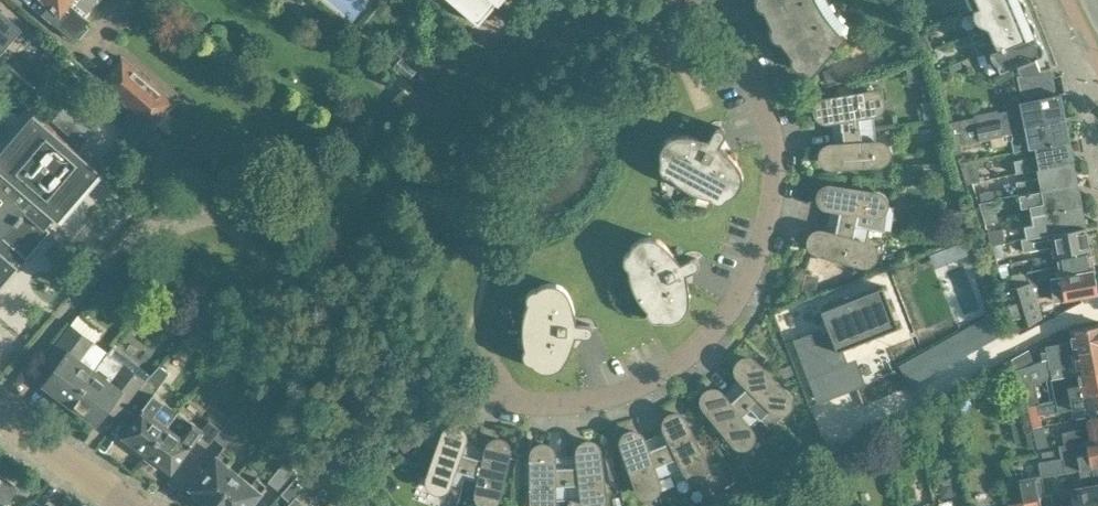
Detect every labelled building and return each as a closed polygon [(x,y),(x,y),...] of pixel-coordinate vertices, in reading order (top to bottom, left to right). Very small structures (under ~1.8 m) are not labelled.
[(50,4),(44,12),(74,38),(77,34),(80,36),(89,26),(87,23),(90,19),(85,15),(98,0),(46,0),(50,4)] [(456,4),(479,24),(492,9),(499,0),(452,0),(456,4)] [(756,1),(757,3),(758,5),(760,7),(761,8),(764,8),(771,25),(771,27),(770,29),(770,31),(771,33),(772,35),(773,37),(775,38),(777,39),(779,40),(781,40),(792,54),(791,56),(791,58),(792,61),(793,62),(794,64),(796,66),(797,67),(800,67),(802,68),(804,67),(811,74),(847,33),(836,22),(821,2),(820,0),(755,0),(756,1)] [(961,13),(970,33),(978,54),(984,69),(985,71),(986,72),(988,73),(990,74),(992,74),(994,73),(1017,65),(1019,69),(1022,72),(1025,73),(1052,68),(1055,77),(1063,77),(1058,65),(1052,49),(1044,28),(1036,8),(1034,5),(1032,0),(955,0),(961,13)] [(10,20),(0,11),(0,32),(10,20)] [(123,56),(103,80),(102,81),(121,97),(142,115),(156,126),(177,100),(163,90),(123,56)] [(830,67),(822,70),(827,83),(835,80),(830,67)] [(102,80),(92,92),(99,98),(111,109),(121,97),(102,81),(102,80)] [(432,101),(418,89),(409,81),(393,99),(416,120),(432,101)] [(873,112),(874,111),(876,111),(877,110),(879,109),(880,107),(881,106),(882,104),(882,102),(882,101),(882,99),(882,97),(881,95),(879,94),(878,93),(876,92),(875,91),(873,91),(871,91),(823,99),(822,99),(820,100),(819,101),(818,103),(817,104),(817,105),(816,107),(816,109),(816,110),(816,111),(817,113),(817,114),(819,116),(820,117),(821,118),(823,119),(826,119),(828,119),(831,119),(832,131),(875,126),(873,112)] [(976,122),(953,126),(956,143),(969,141),(969,140),(980,138),(980,139),(1003,134),(1003,133),(1007,132),(1006,127),(1064,116),(1060,93),(1020,101),(1023,113),(976,121),(976,122)] [(932,99),(921,101),(924,118),(936,116),(932,99)] [(70,102),(54,120),(81,143),(103,118),(94,111),(88,117),(70,102)] [(21,265),(18,262),(25,254),(28,256),(53,228),(50,225),(55,218),(58,221),(59,220),(59,219),(100,171),(101,172),(102,171),(34,112),(33,113),(34,114),(0,153),(0,289),(21,265)] [(1069,139),(1064,116),(1006,127),(1007,132),(1008,139),(1012,138),(1014,150),(1029,146),(1035,145),(1035,146),(1069,139)] [(743,176),(742,174),(742,171),(741,168),(739,165),(737,162),(734,159),(728,152),(720,144),(725,135),(725,134),(726,132),(725,131),(725,130),(725,129),(724,128),(724,127),(723,127),(722,126),(721,126),(719,126),(717,126),(716,126),(714,128),(714,129),(709,138),(697,136),(684,134),(682,134),(680,134),(676,134),(673,135),(670,136),(669,137),(667,139),(665,140),(664,142),(662,145),(661,147),(660,150),(660,152),(660,155),(660,158),(661,161),(660,162),(660,164),(660,165),(660,167),(660,168),(661,170),(662,172),(663,173),(664,174),(667,175),(668,175),(671,175),(675,179),(679,183),(683,186),(688,189),(693,191),(698,193),(705,195),(710,196),(711,198),(713,199),(714,201),(716,201),(718,202),(720,202),(722,201),(723,201),(724,200),(725,199),(726,198),(727,196),(735,192),(736,192),(738,191),(739,189),(740,187),(741,184),(742,183),(742,180),(743,178),(743,176)] [(878,141),(877,141),(876,141),(875,126),(832,131),(834,144),(831,144),(829,144),(827,145),(825,146),(824,147),(823,148),(822,149),(822,150),(821,152),(821,153),(821,154),(821,155),(821,157),(822,159),(823,160),(824,162),(826,163),(827,164),(829,164),(831,165),(879,162),(882,161),(884,160),(885,159),(886,158),(887,156),(888,155),(888,153),(888,152),(888,151),(888,149),(887,148),(887,147),(886,146),(885,144),(883,143),(882,142),(880,142),(878,141)] [(203,138),(194,148),(207,160),(216,149),(203,138)] [(1073,160),(1069,139),(1035,146),(1037,154),(1015,159),(1017,172),(1037,168),(1037,167),(1073,160)] [(973,158),(969,141),(956,143),(945,145),(946,145),(951,162),(960,159),(960,160),(973,158)] [(354,158),(343,156),(341,168),(353,170),(354,158)] [(973,159),(973,158),(960,160),(967,182),(981,179),(976,158),(973,159)] [(1039,176),(1016,181),(1019,194),(1077,183),(1073,160),(1037,167),(1038,168),(1039,176)] [(288,176),(284,182),(289,186),(294,180),(288,176)] [(1081,204),(1077,183),(1019,194),(1014,195),(1016,201),(1020,200),(1021,206),(1029,204),(1031,214),(1081,204)] [(819,193),(819,196),(819,198),(820,200),(821,202),(822,203),(824,205),(826,206),(828,206),(831,206),(828,219),(870,227),(880,230),(885,205),(886,203),(885,201),(885,199),(884,197),(882,195),(881,194),(879,193),(877,192),(831,185),(829,185),(827,186),(825,186),(823,188),(821,189),(820,191),(819,193)] [(994,189),(980,192),(982,201),(995,199),(996,198),(994,189)] [(982,201),(980,201),(986,222),(998,219),(995,199),(982,201)] [(1085,226),(1081,204),(1031,214),(1033,222),(1024,224),(1027,236),(1027,237),(1085,226)] [(810,238),(810,242),(811,246),(814,249),(817,251),(819,251),(815,269),(843,276),(848,259),(862,262),(866,263),(870,261),(873,259),(875,255),(875,251),(874,247),(871,244),(867,242),(866,242),(870,227),(828,219),(825,231),(822,230),(818,230),(814,232),(811,235),(810,238)] [(1090,248),(1085,226),(1027,237),(1027,236),(1022,238),(1024,250),(1052,245),(1054,254),(1057,253),(1090,248)] [(1002,229),(989,231),(992,243),(1001,242),(1001,241),(1005,240),(1002,229)] [(689,288),(688,284),(686,273),(696,268),(698,267),(698,266),(699,265),(699,264),(699,263),(699,262),(699,261),(699,260),(698,259),(697,257),(696,257),(694,256),(692,256),(691,257),(681,261),(673,251),(668,247),(666,244),(661,241),(659,239),(657,238),(654,237),(651,237),(647,237),(643,237),(640,238),(638,239),(636,240),(635,242),(632,244),(632,245),(630,248),(629,251),(628,251),(627,252),(626,253),(625,254),(624,256),(624,258),(624,259),(624,261),(624,262),(624,264),(625,265),(626,266),(627,267),(628,268),(629,271),(629,274),(631,280),(632,285),(635,291),(637,296),(640,300),(642,302),(644,305),(647,308),(647,310),(647,311),(647,312),(648,314),(649,316),(650,317),(651,318),(653,319),(655,320),(657,320),(659,319),(661,319),(663,320),(667,320),(669,320),(672,320),(676,319),(679,318),(681,316),(684,314),(686,311),(687,309),(688,306),(689,304),(689,301),(689,293),(689,288)] [(1004,254),(1001,242),(992,243),(996,256),(1004,254)] [(1094,270),(1090,248),(1057,253),(1059,265),(1027,270),(1030,280),(1030,281),(1094,270)] [(133,260),(122,273),(130,280),(141,266),(133,260)] [(1007,262),(998,264),(1005,287),(1012,285),(1007,262)] [(1094,270),(1030,281),(1030,280),(1012,285),(1005,287),(1004,287),(1017,329),(1040,317),(1033,294),(1052,290),(1054,300),(1097,292),(1097,291),(1094,270)] [(590,323),(589,323),(577,322),(574,308),(573,305),(572,302),(571,300),(569,294),(567,291),(565,288),(562,286),(560,284),(557,283),(554,283),(552,282),(549,282),(546,283),(542,284),(539,286),(536,288),(534,288),(531,289),(529,290),(528,291),(527,293),(526,295),(526,297),(526,299),(526,301),(527,303),(526,307),(525,310),(523,315),(523,319),(522,323),(522,326),(522,330),(522,333),(522,336),(523,340),(524,345),(524,347),(523,349),(523,351),(522,353),(522,354),(522,355),(523,357),(524,359),(525,360),(526,361),(528,362),(529,362),(530,363),(532,363),(534,365),(537,367),(540,369),(544,370),(547,370),(549,370),(551,370),(554,369),(557,368),(560,366),(562,364),(564,362),(566,360),(569,354),(571,349),(572,345),(576,334),(588,335),(589,335),(590,335),(591,334),(592,333),(593,333),(594,331),(594,330),(594,328),(594,327),(594,326),(593,325),(592,324),(590,323)] [(819,329),(793,339),(802,363),(811,359),(817,373),(807,377),(808,378),(848,362),(843,348),(899,326),(882,285),(821,309),(832,337),(823,340),(819,329)] [(998,309),(989,315),(1000,334),(1009,329),(998,309)] [(1000,334),(989,315),(979,320),(990,340),(1000,334)] [(990,340),(979,320),(969,326),(980,346),(990,340)] [(1070,329),(1072,340),(1046,345),(1047,351),(1041,352),(1043,358),(1046,357),(1097,347),(1097,324),(1070,329)] [(61,360),(44,383),(71,403),(96,370),(95,369),(108,352),(94,342),(71,325),(50,352),(61,360)] [(980,346),(969,326),(959,331),(970,351),(980,346)] [(970,351),(959,331),(949,337),(960,357),(970,351)] [(960,357),(949,337),(939,342),(950,362),(960,357)] [(950,362),(939,342),(929,348),(941,368),(950,362)] [(1015,369),(1020,386),(1024,385),(1024,386),(1035,383),(1035,382),(1051,377),(1052,378),(1053,378),(1053,377),(1078,373),(1097,369),(1097,347),(1046,357),(1043,358),(1043,360),(1034,362),(1015,369)] [(941,368),(929,348),(920,353),(931,373),(941,368)] [(1034,362),(1029,349),(1029,348),(1012,358),(1015,369),(1034,362)] [(147,380),(146,380),(122,362),(121,358),(114,353),(109,353),(108,352),(95,369),(96,370),(71,403),(98,422),(115,399),(126,408),(136,394),(147,380)] [(931,373),(920,353),(910,359),(921,379),(931,373)] [(742,377),(732,386),(761,417),(768,425),(787,408),(789,406),(790,404),(790,401),(790,399),(790,397),(789,395),(787,393),(754,361),(752,359),(750,358),(748,358),(746,358),(744,358),(742,359),(740,360),(738,362),(737,364),(737,366),(736,368),(737,370),(737,372),(738,374),(740,376),(742,377)] [(921,379),(910,359),(900,364),(912,384),(921,379)] [(137,415),(122,435),(134,444),(131,447),(144,456),(180,410),(154,392),(168,372),(160,366),(146,380),(147,380),(146,382),(136,394),(126,408),(137,415)] [(1078,373),(1053,377),(1053,378),(1052,378),(1056,398),(1056,399),(1097,392),(1097,369),(1078,373)] [(1039,402),(1035,383),(1024,386),(1029,405),(1039,402)] [(761,417),(732,386),(723,394),(721,393),(720,391),(718,390),(716,390),(715,389),(712,389),(710,390),(709,391),(707,392),(706,393),(705,394),(704,395),(704,397),(703,399),(703,400),(703,402),(704,404),(705,405),(735,442),(736,443),(738,444),(740,445),(741,445),(743,445),(745,445),(747,444),(748,443),(750,441),(751,440),(752,439),(752,437),(753,435),(752,433),(752,431),(751,430),(750,427),(761,417)] [(1029,405),(1033,426),(1044,424),(1041,413),(1058,410),(1071,407),(1073,418),(1086,416),(1097,414),(1097,392),(1056,399),(1056,398),(1039,402),(1029,405)] [(204,427),(180,410),(144,456),(157,466),(160,462),(172,472),(197,439),(207,446),(215,437),(222,428),(222,427),(210,419),(204,427)] [(236,410),(222,427),(222,428),(215,437),(226,446),(248,419),(236,410)] [(704,460),(684,418),(683,417),(682,415),(680,414),(678,413),(676,413),(674,413),(671,413),(669,414),(667,416),(666,417),(665,419),(665,420),(664,421),(664,424),(664,425),(665,426),(665,427),(666,428),(666,429),(667,430),(655,435),(671,474),(685,468),(686,469),(686,471),(687,471),(688,473),(690,474),(693,475),(694,475),(696,475),(697,475),(699,474),(700,474),(701,473),(702,472),(703,471),(704,469),(705,468),(705,467),(705,465),(705,463),(705,462),(704,460)] [(1086,416),(1088,427),(1062,431),(1064,443),(1086,439),(1087,439),(1097,437),(1097,414),(1086,416)] [(1049,445),(1044,424),(1033,426),(1038,447),(1049,445)] [(463,486),(475,445),(463,442),(464,440),(464,438),(464,437),(464,436),(464,434),(463,432),(462,429),(461,428),(459,427),(457,426),(455,425),(453,425),(451,426),(449,426),(447,428),(446,429),(445,430),(444,432),(429,476),(428,478),(428,479),(428,481),(429,483),(430,485),(431,486),(433,488),(435,489),(438,489),(440,489),(441,489),(443,489),(445,488),(446,486),(447,485),(448,484),(449,482),(463,486)] [(1023,427),(1012,430),(1015,443),(1026,440),(1023,427)] [(671,474),(655,435),(643,440),(643,438),(643,437),(642,436),(641,434),(639,432),(637,431),(635,431),(634,430),(631,430),(630,431),(628,431),(627,432),(626,433),(625,434),(624,436),(623,437),(622,439),(622,440),(622,442),(622,443),(623,444),(639,488),(640,490),(641,491),(642,492),(644,493),(646,494),(649,494),(652,494),(653,493),(654,492),(655,491),(657,490),(658,488),(658,487),(659,485),(659,483),(658,482),(658,480),(671,474)] [(1087,439),(1087,442),(1060,447),(1061,457),(1038,461),(1040,475),(1080,468),(1097,465),(1097,437),(1087,439)] [(508,451),(508,449),(508,447),(507,445),(506,444),(505,442),(503,441),(501,440),(500,439),(497,439),(495,440),(493,440),(491,442),(490,443),(489,445),(488,447),(487,449),(475,445),(463,486),(457,505),(477,505),(479,500),(480,500),(481,501),(483,503),(486,504),(489,504),(490,503),(491,503),(494,502),(495,501),(496,500),(497,499),(497,497),(498,496),(508,451)] [(599,450),(598,448),(598,446),(597,445),(596,444),(595,442),(593,441),(590,441),(589,441),(587,441),(585,441),(582,442),(581,444),(579,446),(579,447),(578,448),(578,450),(578,452),(578,453),(579,455),(566,455),(568,498),(583,497),(584,499),(584,501),(585,503),(586,504),(587,505),(589,505),(599,505),(600,505),(601,505),(602,503),(603,502),(603,501),(604,500),(604,498),(604,496),(599,450)] [(553,499),(568,498),(566,455),(553,456),(553,454),(553,452),(553,450),(552,448),(550,446),(548,445),(546,444),(544,443),(542,443),(540,444),(538,444),(536,446),(535,447),(533,449),(533,451),(532,454),(533,499),(533,500),(533,502),(533,504),(535,505),(551,505),(552,504),(553,502),(553,500),(553,499)] [(799,456),(809,468),(828,458),(825,447),(814,453),(812,449),(799,456)] [(241,471),(228,461),(232,456),(223,449),(191,487),(198,493),(196,495),(209,505),(213,505),(241,471)] [(269,480),(283,491),(298,474),(299,473),(284,461),(269,480)] [(1080,468),(1083,486),(1070,488),(1072,501),(1055,504),(1054,502),(1052,503),(1053,505),(1097,505),(1097,465),(1080,468)] [(241,471),(213,505),(249,505),(267,484),(257,476),(253,481),(241,471)] [(19,486),(0,472),(0,505),(14,505),(7,502),(19,486)] [(298,496),(309,484),(298,474),(283,491),(282,492),(291,500),(285,505),(307,505),(298,496)] [(1039,497),(1042,496),(1038,475),(1016,479),(1020,500),(1008,502),(1008,505),(1041,505),(1039,497)] [(726,488),(736,505),(746,500),(736,483),(726,488)]
